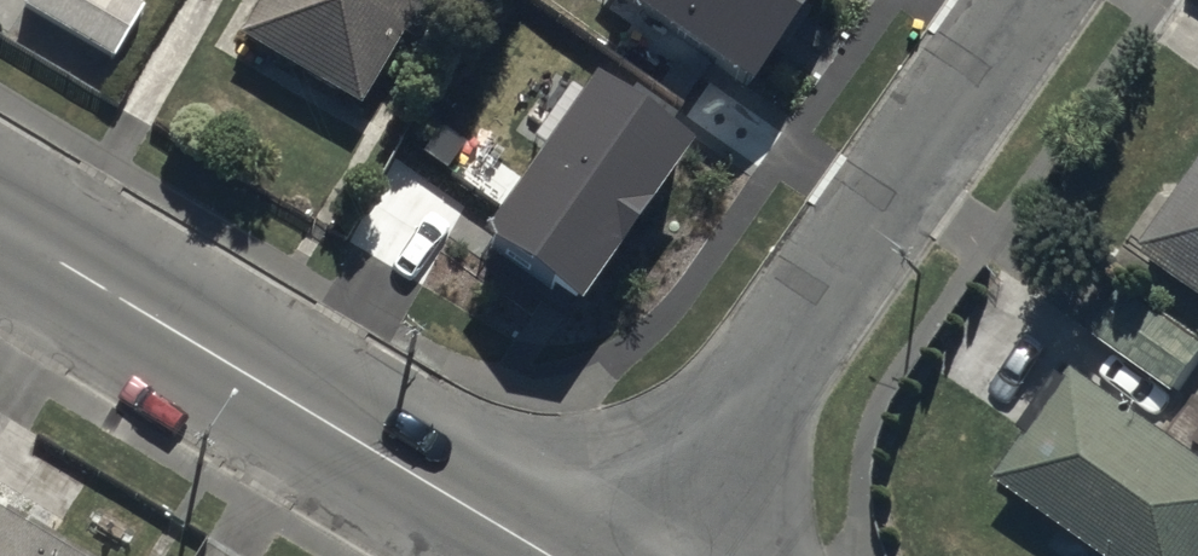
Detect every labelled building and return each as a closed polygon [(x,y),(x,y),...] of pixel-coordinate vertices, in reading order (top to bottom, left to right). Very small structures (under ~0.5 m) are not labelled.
[(24,21),(108,73),(141,20),(108,0),(36,0),(24,21)] [(289,80),(361,123),(435,0),(267,0),(238,50),(289,80)] [(752,81),(808,0),(635,0),(752,81)] [(688,137),(598,74),(483,241),(573,303),(688,137)] [(1150,264),(1197,296),(1197,193),(1150,264)] [(1183,403),(1197,382),(1197,334),(1130,288),(1093,342),(1183,403)] [(1094,555),(1197,555),(1197,459),(1085,383),(1007,497),(1094,555)] [(0,532),(0,555),(41,555),(0,532)]
